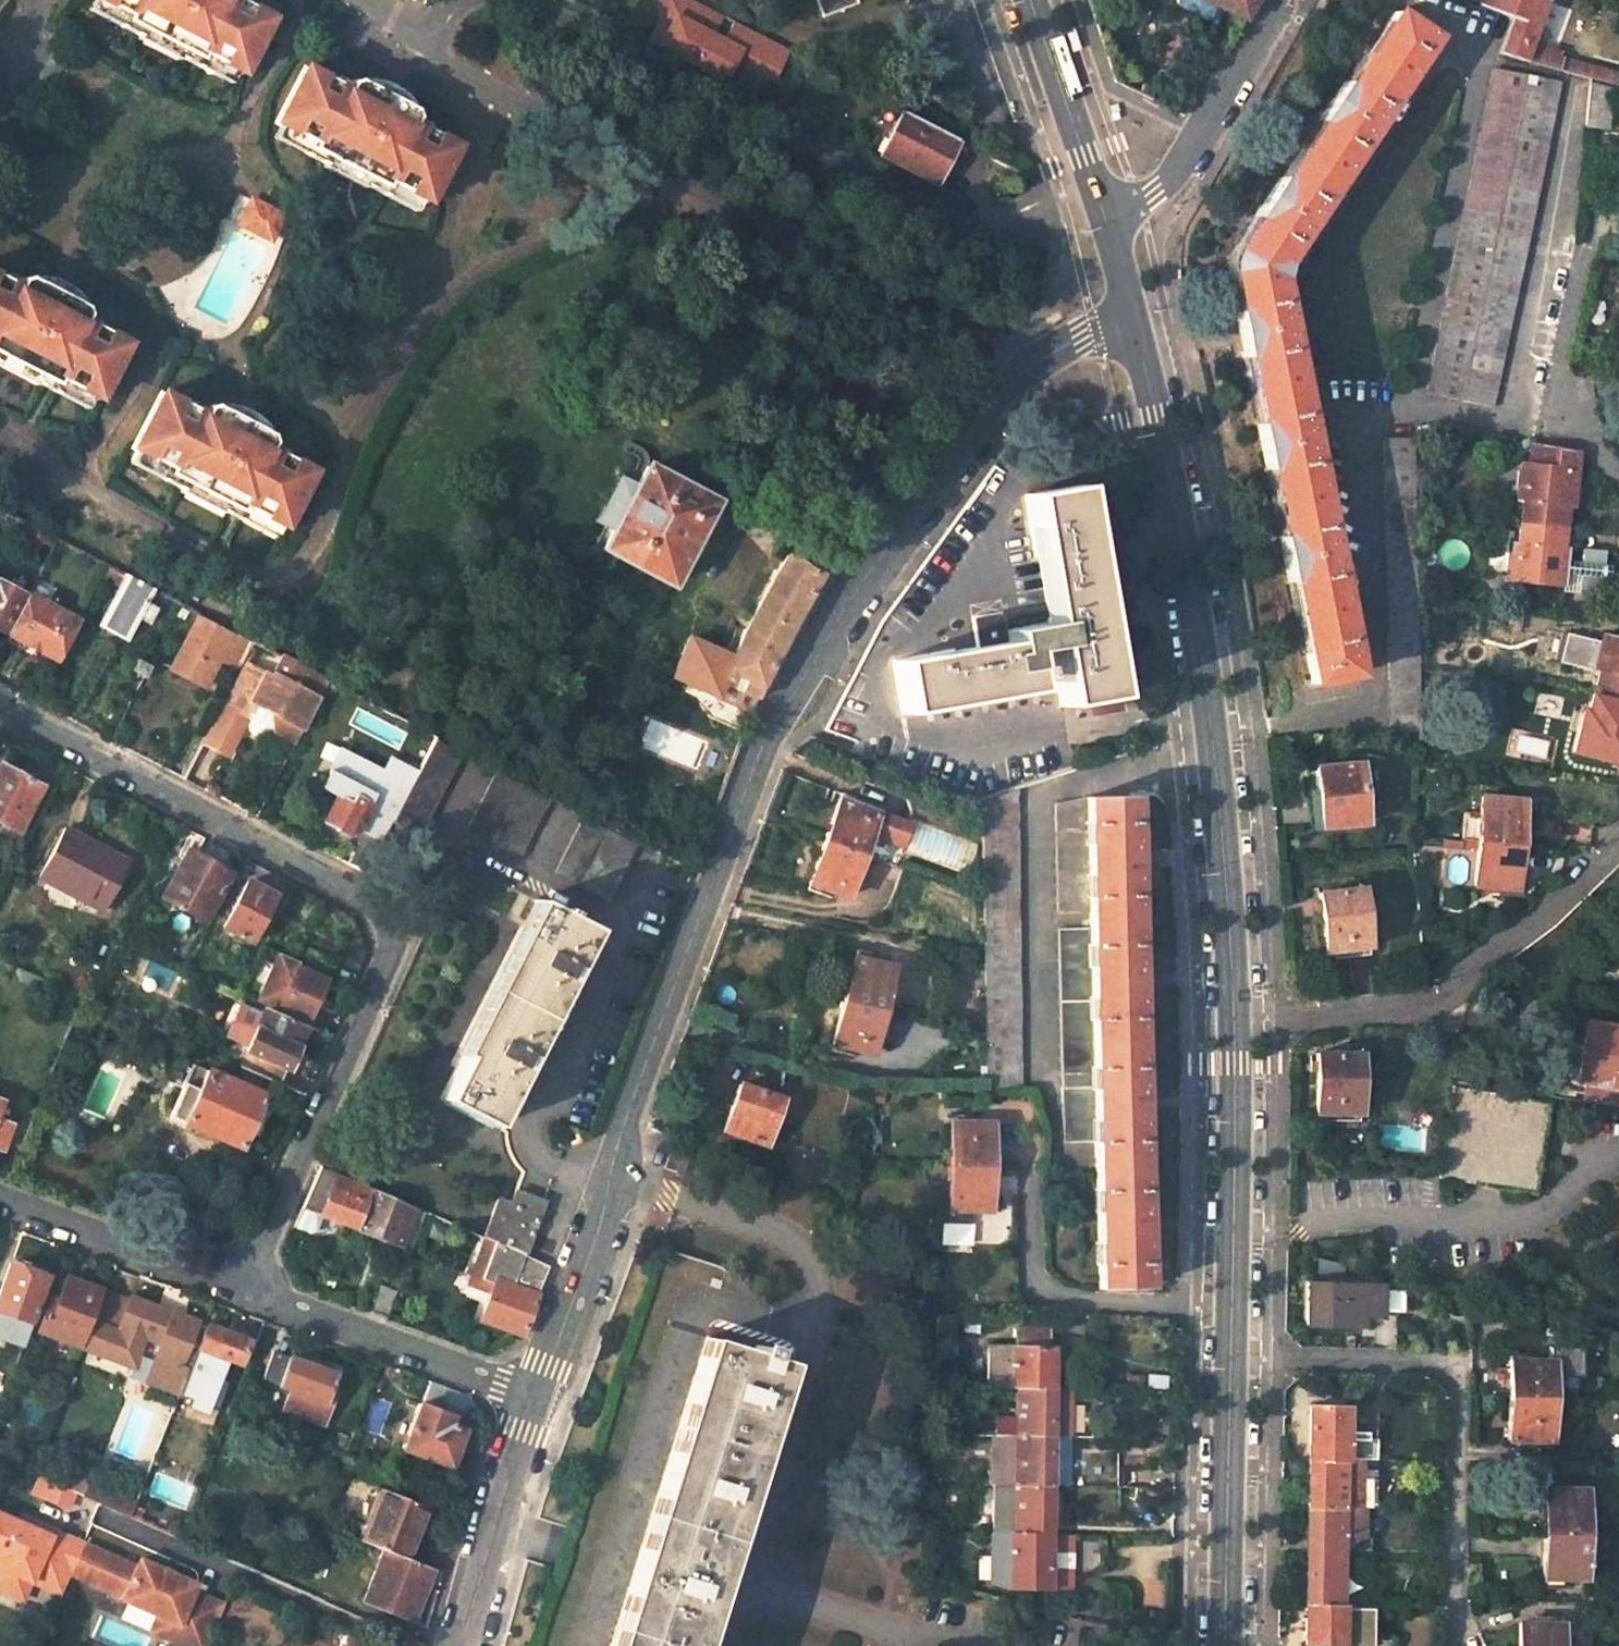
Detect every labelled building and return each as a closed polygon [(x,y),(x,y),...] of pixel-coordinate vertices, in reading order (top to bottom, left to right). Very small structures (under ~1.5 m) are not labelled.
[(104,0),(92,0),(88,10),(136,34),(134,37),(181,61),(183,58),(231,83),(238,69),(203,51),(200,56),(126,19),(129,13),(104,0)] [(129,13),(126,19),(200,56),(203,51),(238,69),(243,71),(271,15),(241,0),(104,0),(129,13)] [(684,0),(660,0),(656,7),(661,22),(650,42),(659,47),(684,0)] [(749,30),(690,0),(684,0),(659,47),(723,80),(733,61),(749,30)] [(859,0),(817,0),(823,17),(859,2),(859,0)] [(1245,20),(1257,0),(1205,0),(1245,20)] [(1478,6),(1513,18),(1498,53),(1552,68),(1558,52),(1531,43),(1546,1),(1542,0),(1481,0),(1478,6)] [(1229,272),(1237,311),(1233,311),(1242,356),(1246,356),(1312,683),(1356,674),(1344,616),(1347,615),(1343,595),(1340,595),(1322,503),(1325,503),(1321,482),(1318,483),(1299,391),(1302,390),(1298,370),(1295,370),(1277,278),(1280,278),(1283,264),(1280,263),(1332,185),(1335,186),(1346,169),(1344,168),(1396,89),(1399,91),(1410,74),(1408,72),(1431,37),(1393,11),(1235,248),(1233,251),(1231,254),(1230,257),(1229,260),(1229,262),(1229,266),(1229,272)] [(779,46),(749,30),(733,61),(774,82),(779,72),(769,66),(779,46)] [(790,51),(779,46),(769,66),(779,72),(790,51)] [(348,87),(304,65),(275,121),(280,123),(314,141),(311,147),(385,185),(388,180),(423,197),(428,200),(456,145),(412,121),(414,117),(414,112),(414,111),(412,109),(357,80),(353,81),(350,82),(348,87)] [(1494,68),(1428,393),(1492,407),(1559,81),(1494,68)] [(1594,80),(1617,86),(1618,78),(1618,74),(1598,68),(1594,80)] [(1611,88),(1589,82),(1585,126),(1607,128),(1611,88)] [(957,138),(902,110),(880,153),(934,180),(957,138)] [(314,141),(280,123),(272,137),(321,163),(319,165),(366,190),(367,187),(416,212),(423,197),(388,180),(385,185),(311,147),(314,141)] [(251,195),(236,224),(273,244),(282,227),(282,226),(283,224),(283,222),(282,218),(281,215),(281,214),(280,212),(277,209),(251,195)] [(0,275),(0,353),(56,382),(59,376),(94,394),(99,397),(127,341),(83,318),(84,317),(85,315),(86,313),(86,310),(85,309),(84,307),(84,306),(28,277),(25,277),(23,278),(21,279),(20,280),(18,284),(0,275)] [(37,386),(39,383),(87,408),(94,394),(59,376),(56,382),(0,353),(0,367),(37,386)] [(284,524),(313,468),(269,445),(271,442),(271,440),(271,437),(270,435),(269,434),(212,405),(211,405),(209,406),(206,407),(205,408),(204,412),(160,390),(131,445),(137,448),(171,466),(168,471),(242,509),(244,504),(280,522),(284,524)] [(1385,438),(1392,733),(1420,733),(1418,670),(1416,599),(1413,437),(1385,438)] [(1522,462),(1517,501),(1522,501),(1520,522),(1564,526),(1566,506),(1571,506),(1575,467),(1576,451),(1538,444),(1537,451),(1531,450),(1529,462),(1522,462)] [(171,466),(137,448),(129,462),(178,487),(176,490),(222,514),(224,511),(272,536),(280,522),(244,504),(242,509),(168,471),(171,466)] [(713,502),(645,466),(636,484),(618,475),(595,521),(612,529),(601,548),(669,584),(713,502)] [(1076,487),(1025,494),(1035,555),(1043,555),(1054,621),(1059,645),(1052,646),(1062,705),(1113,696),(1076,487)] [(1565,559),(1567,543),(1562,543),(1564,526),(1520,522),(1518,542),(1513,542),(1509,581),(1562,586),(1564,572),(1579,574),(1577,586),(1601,589),(1605,551),(1581,548),(1580,561),(1565,559)] [(822,572),(787,554),(744,630),(724,677),(732,681),(734,673),(746,679),(742,692),(756,698),(761,685),(822,572)] [(109,564),(101,560),(95,571),(103,575),(109,564)] [(128,574),(109,564),(103,575),(122,585),(128,574)] [(152,586),(128,574),(122,585),(102,623),(126,635),(137,614),(150,621),(157,607),(145,600),(152,586)] [(2,630),(21,592),(0,581),(0,629),(2,630)] [(59,660),(81,618),(28,590),(7,633),(10,635),(11,639),(19,644),(24,643),(26,644),(28,640),(38,650),(40,646),(41,651),(42,655),(51,660),(55,659),(59,660)] [(253,640),(200,612),(171,668),(205,685),(219,657),(239,667),(253,640)] [(954,650),(893,661),(902,713),(1032,690),(1025,650),(1052,646),(1059,645),(1054,621),(1006,630),(1003,613),(974,618),(980,653),(955,657),(954,650)] [(1594,692),(1618,699),(1618,637),(1603,634),(1594,672),(1598,673),(1594,692)] [(724,653),(689,637),(671,676),(716,696),(722,683),(712,679),(724,653)] [(328,678),(281,654),(272,671),(271,673),(246,660),(206,736),(227,747),(246,712),(247,712),(254,700),(271,708),(273,728),(296,740),(319,695),(328,678)] [(149,663),(137,656),(131,669),(143,675),(149,663)] [(1575,750),(1618,761),(1618,699),(1594,692),(1589,713),(1584,711),(1575,750)] [(460,753),(434,739),(418,770),(392,820),(418,833),(460,753)] [(392,820),(418,770),(397,758),(388,776),(347,754),(328,789),(336,794),(322,820),(336,827),(335,829),(348,836),(353,834),(357,828),(381,841),(392,820)] [(1315,768),(1319,826),(1364,822),(1359,764),(1315,768)] [(1,765),(0,766),(0,821),(20,831),(43,787),(1,765)] [(547,798),(496,771),(468,825),(519,852),(547,798)] [(1016,788),(981,800),(983,897),(984,964),(987,1087),(1020,1087),(1016,788)] [(1132,796),(1086,797),(1089,913),(1089,928),(1096,1141),(1100,1288),(1146,1287),(1144,1238),(1141,1239),(1141,1211),(1144,1211),(1141,1116),(1138,1116),(1137,1089),(1140,1089),(1137,994),(1135,994),(1134,967),(1137,967),(1134,872),(1131,872),(1130,845),(1133,844),(1132,796)] [(1481,796),(1478,841),(1519,844),(1523,799),(1481,796)] [(1086,797),(1056,803),(1059,913),(1089,913),(1086,797)] [(878,813),(839,799),(824,841),(863,855),(870,834),(878,813)] [(909,824),(878,813),(870,834),(902,845),(909,824)] [(634,843),(583,817),(555,870),(607,897),(634,843)] [(129,861),(67,829),(42,878),(104,910),(129,861)] [(863,855),(824,841),(809,883),(831,890),(848,896),(863,855)] [(1478,841),(1474,886),(1516,890),(1519,844),(1478,841)] [(233,872),(190,848),(163,896),(206,920),(233,872)] [(271,893),(248,881),(224,926),(246,938),(256,919),(261,922),(267,911),(263,908),(271,893)] [(1317,892),(1325,959),(1369,954),(1362,888),(1317,892)] [(592,929),(540,902),(526,929),(535,933),(471,1058),(462,1053),(439,1099),(492,1125),(522,1068),(520,1067),(523,1061),(525,1056),(527,1057),(566,980),(565,978),(568,973),(570,967),(572,968),(592,929)] [(1089,928),(1060,929),(1066,1142),(1096,1141),(1089,928)] [(301,963),(328,975),(334,961),(308,949),(301,963)] [(326,980),(297,966),(299,962),(278,953),(257,999),(307,1022),(326,980)] [(891,968),(850,959),(841,1002),(881,1011),(891,968)] [(65,992),(44,982),(39,993),(61,1002),(65,992)] [(881,1011),(841,1002),(831,1046),(872,1055),(881,1011)] [(306,1027),(264,1009),(246,1049),(248,1050),(241,1066),(281,1083),(306,1027)] [(1587,1020),(1577,1080),(1584,1081),(1581,1098),(1618,1104),(1618,1025),(1587,1020)] [(1359,1053),(1315,1053),(1315,1112),(1359,1113),(1359,1053)] [(263,1094),(193,1063),(170,1116),(240,1146),(263,1094)] [(781,1099),(739,1083),(722,1129),(765,1144),(781,1099)] [(3,1149),(12,1123),(0,1119),(0,1148),(3,1149)] [(992,1121),(950,1120),(949,1168),(991,1167),(992,1121)] [(357,1227),(371,1187),(321,1165),(302,1207),(357,1227)] [(991,1167),(949,1168),(948,1210),(990,1211),(991,1167)] [(415,1206),(371,1187),(357,1227),(402,1243),(415,1206)] [(517,1205),(497,1198),(484,1236),(524,1253),(533,1227),(543,1201),(521,1193),(517,1205)] [(412,1247),(426,1211),(415,1206),(402,1243),(412,1247)] [(537,1293),(542,1282),(534,1279),(516,1270),(524,1253),(487,1238),(484,1236),(469,1276),(490,1284),(478,1318),(481,1320),(522,1334),(530,1312),(537,1293)] [(541,1261),(524,1253),(516,1270),(534,1279),(541,1261)] [(46,1277),(11,1266),(0,1298),(0,1312),(30,1323),(46,1277)] [(67,1279),(58,1307),(51,1305),(41,1334),(85,1348),(85,1347),(103,1292),(67,1279)] [(373,1281),(363,1310),(378,1316),(389,1287),(373,1281)] [(1381,1285),(1307,1283),(1306,1324),(1361,1325),(1362,1312),(1380,1313),(1381,1285)] [(1416,1285),(1381,1285),(1380,1313),(1415,1313),(1416,1285)] [(103,1292),(85,1347),(95,1350),(94,1352),(136,1368),(133,1376),(149,1382),(158,1357),(172,1319),(163,1315),(165,1310),(132,1298),(131,1302),(103,1292)] [(172,1319),(158,1357),(149,1382),(148,1385),(179,1396),(187,1373),(205,1325),(184,1317),(186,1311),(177,1307),(172,1319)] [(0,1312),(0,1329),(5,1331),(1,1340),(25,1348),(30,1331),(33,1324),(30,1323),(0,1312)] [(217,1356),(240,1364),(248,1342),(205,1325),(187,1373),(179,1396),(173,1413),(183,1416),(188,1399),(201,1404),(217,1356)] [(1049,1328),(1016,1328),(1016,1345),(1049,1346),(1049,1328)] [(612,1645),(699,1645),(787,1361),(708,1337),(612,1645)] [(987,1385),(1015,1386),(1016,1345),(987,1345),(987,1385)] [(1016,1345),(1015,1386),(1017,1386),(1053,1387),(1053,1346),(1049,1346),(1016,1345)] [(283,1410),(324,1425),(332,1405),(323,1402),(328,1388),(332,1377),(272,1354),(263,1379),(290,1390),(283,1410)] [(1551,1360),(1510,1359),(1509,1394),(1550,1395),(1551,1360)] [(1053,1387),(1017,1386),(1017,1417),(995,1417),(995,1435),(1052,1436),(1069,1436),(1071,1436),(1072,1387),(1053,1387)] [(328,1388),(323,1402),(332,1405),(336,1391),(328,1388)] [(470,1397),(449,1389),(443,1407),(466,1416),(478,1412),(470,1397)] [(1550,1395),(1509,1394),(1508,1439),(1549,1440),(1550,1395)] [(1319,1404),(1310,1405),(1309,1458),(1343,1459),(1345,1459),(1346,1404),(1319,1404)] [(1377,1405),(1346,1404),(1345,1459),(1364,1459),(1376,1459),(1377,1405)] [(451,1425),(455,1419),(419,1406),(400,1450),(451,1469),(462,1439),(458,1426),(451,1425)] [(1153,1408),(1086,1407),(1086,1436),(1140,1437),(1141,1421),(1152,1421),(1153,1408)] [(1052,1436),(995,1435),(994,1451),(1005,1451),(1004,1484),(1051,1485),(1052,1436)] [(1069,1436),(1052,1436),(1051,1485),(1068,1485),(1069,1460),(1069,1436)] [(1343,1459),(1309,1458),(1308,1507),(1363,1507),(1364,1459),(1345,1459),(1343,1459)] [(1068,1485),(1119,1486),(1119,1461),(1069,1460),(1068,1485)] [(1585,1533),(1586,1488),(1563,1488),(1563,1482),(1525,1482),(1525,1533),(1543,1533),(1585,1533)] [(91,1501),(134,1520),(141,1503),(97,1484),(91,1501)] [(1004,1484),(993,1484),(992,1533),(1050,1534),(1051,1485),(1004,1484)] [(1068,1510),(1118,1512),(1119,1486),(1068,1485),(1068,1510)] [(383,1490),(362,1544),(404,1561),(425,1508),(383,1490)] [(1363,1507),(1308,1507),(1307,1555),(1341,1556),(1341,1535),(1365,1535),(1366,1507),(1363,1507)] [(37,1526),(34,1532),(19,1525),(0,1515),(0,1558),(3,1559),(0,1565),(0,1592),(23,1603),(31,1585),(60,1599),(85,1547),(37,1526)] [(31,1523),(22,1519),(19,1525),(34,1532),(37,1526),(31,1523)] [(1071,1589),(1071,1568),(1061,1568),(1061,1551),(1071,1551),(1072,1535),(1050,1534),(992,1533),(991,1584),(1010,1589),(1048,1589),(1048,1586),(1056,1586),(1058,1589),(1071,1589)] [(1585,1533),(1543,1533),(1543,1561),(1543,1578),(1585,1578),(1585,1533)] [(135,1569),(98,1553),(87,1583),(123,1594),(135,1569)] [(383,1555),(365,1600),(413,1619),(430,1574),(383,1555)] [(1341,1556),(1307,1555),(1306,1604),(1340,1605),(1341,1556)] [(123,1594),(122,1596),(159,1612),(178,1620),(171,1635),(167,1645),(207,1645),(224,1607),(193,1593),(196,1587),(139,1562),(135,1569),(123,1594)] [(1306,1604),(1305,1645),(1310,1645),(1342,1645),(1342,1605),(1340,1605),(1306,1604)] [(152,1627),(171,1635),(178,1620),(159,1612),(152,1627)] [(1519,1622),(1518,1639),(1518,1645),(1561,1645),(1561,1623),(1519,1622)]
